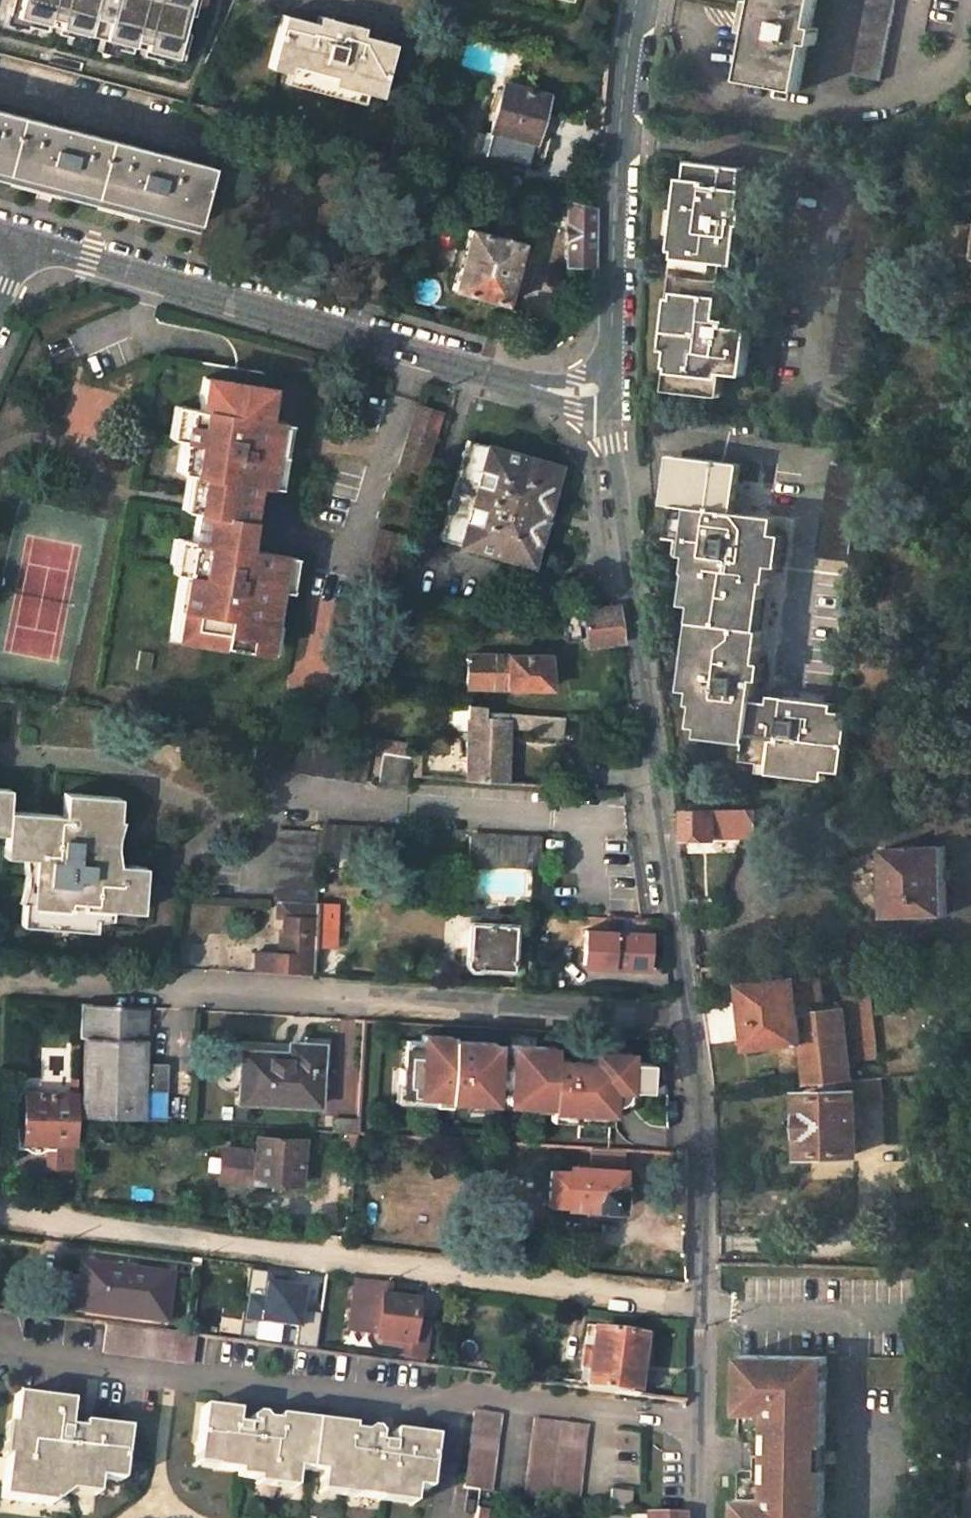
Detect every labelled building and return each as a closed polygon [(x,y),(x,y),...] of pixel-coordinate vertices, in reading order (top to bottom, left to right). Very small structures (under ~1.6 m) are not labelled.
[(5,13),(24,17),(23,24),(42,29),(44,23),(55,25),(54,32),(83,39),(85,33),(99,37),(98,43),(128,50),(129,44),(141,47),(139,53),(158,58),(159,52),(179,57),(186,31),(179,29),(183,11),(190,13),(193,0),(8,0),(5,13)] [(741,80),(795,91),(804,42),(811,44),(814,28),(808,27),(813,0),(757,0),(741,80)] [(850,76),(878,82),(895,0),(865,0),(850,76)] [(280,13),(266,66),(378,95),(391,42),(350,31),(351,25),(322,17),(320,24),(280,13)] [(486,141),(483,153),(527,165),(545,95),(502,84),(489,129),(487,129),(484,141),(486,141)] [(0,107),(0,179),(189,229),(191,222),(193,223),(210,162),(0,107)] [(682,367),(678,390),(714,395),(716,371),(745,375),(751,330),(730,327),(729,320),(720,319),(722,298),(714,297),(718,261),(739,264),(743,226),(747,226),(748,213),(745,212),(747,191),(738,190),(740,169),(703,163),(700,180),(688,178),(678,250),(691,251),(684,300),(676,298),(670,349),(674,350),(672,365),(682,367)] [(593,206),(566,199),(564,264),(592,265),(593,206)] [(466,229),(450,289),(503,303),(520,243),(466,229)] [(243,550),(253,483),(264,485),(274,421),(262,419),(267,387),(201,375),(196,408),(185,406),(179,440),(174,471),(199,475),(177,610),(188,612),(184,638),(256,650),(261,619),(270,620),(280,556),(243,550)] [(422,473),(440,410),(413,402),(394,465),(422,473)] [(179,440),(185,406),(170,403),(164,437),(179,440)] [(466,440),(439,538),(528,563),(555,464),(466,440)] [(830,453),(816,551),(845,556),(857,457),(830,453)] [(744,756),(842,770),(850,709),(816,705),(817,697),(785,694),(785,701),(751,697),(775,516),(733,510),(738,462),(679,454),(669,535),(691,538),(687,571),(697,572),(690,621),(702,622),(691,702),(696,702),(693,723),(748,731),(744,756)] [(451,602),(450,617),(464,619),(466,603),(451,602)] [(616,605),(582,609),(586,645),(620,640),(616,605)] [(566,608),(565,640),(578,640),(580,609),(566,608)] [(177,610),(173,636),(184,638),(188,612),(177,610)] [(261,619),(256,650),(265,652),(270,620),(261,619)] [(465,653),(465,686),(549,688),(547,653),(465,653)] [(463,779),(505,782),(506,727),(526,728),(526,733),(551,735),(551,715),(477,710),(477,705),(465,704),(463,779)] [(561,716),(551,715),(551,735),(561,736),(561,716)] [(257,728),(251,759),(363,778),(370,746),(257,728)] [(382,749),(377,781),(406,785),(410,753),(382,749)] [(6,834),(10,789),(0,788),(0,834),(6,834)] [(25,904),(23,926),(95,933),(97,910),(142,913),(145,868),(106,865),(110,822),(120,823),(122,799),(67,794),(65,817),(10,812),(6,857),(39,860),(35,904),(25,904)] [(689,809),(690,835),(754,834),(754,809),(689,809)] [(390,859),(392,829),(320,825),(319,831),(280,829),(277,900),(295,901),(317,902),(319,856),(390,859)] [(538,865),(540,835),(468,832),(466,863),(538,865)] [(885,846),(888,913),(945,912),(944,843),(885,846)] [(315,944),(317,902),(295,901),(278,900),(276,918),(282,919),(280,952),(255,952),(254,969),(313,973),(315,944)] [(315,944),(334,945),(336,903),(317,902),(315,944)] [(466,913),(463,965),(508,968),(511,923),(488,922),(473,921),(473,913),(466,913)] [(473,921),(488,922),(488,915),(473,913),(473,921)] [(584,931),(581,963),(648,967),(649,934),(584,931)] [(751,1047),(803,1042),(808,1085),(820,1083),(850,1080),(848,1062),(878,1059),(872,988),(849,990),(843,1001),(843,1009),(825,1012),(822,974),(744,982),(746,998),(704,1003),(709,1043),(750,1039),(751,1047)] [(83,1039),(81,1112),(164,1115),(166,1067),(144,1065),(146,1006),(82,1003),(81,1039),(83,1039)] [(648,1080),(649,1062),(627,1060),(627,1052),(591,1050),(590,1060),(552,1058),(553,1047),(508,1044),(507,1061),(493,1060),(494,1042),(449,1040),(449,1036),(420,1034),(419,1045),(400,1044),(397,1096),(423,1097),(423,1095),(490,1099),(491,1089),(505,1090),(504,1110),(547,1112),(548,1108),(608,1112),(609,1088),(634,1089),(647,1090),(648,1080)] [(242,1050),(238,1101),(318,1106),(321,1046),(291,1044),(290,1054),(242,1050)] [(820,1083),(820,1092),(803,1094),(803,1155),(856,1152),(855,1101),(881,1099),(881,1078),(850,1080),(820,1083)] [(665,1093),(663,1081),(648,1080),(647,1090),(647,1092),(665,1093)] [(630,1098),(632,1094),(634,1089),(609,1088),(608,1112),(615,1111),(624,1106),(630,1098)] [(16,1128),(15,1148),(53,1149),(54,1141),(72,1141),(73,1094),(22,1091),(22,1127),(16,1128)] [(355,1133),(346,1132),(344,1150),(353,1151),(355,1133)] [(253,1183),(253,1180),(298,1184),(302,1139),(257,1136),(256,1151),(222,1149),(219,1181),(253,1183)] [(546,1170),(544,1197),(564,1198),(563,1206),(620,1209),(622,1168),(621,1168),(622,1149),(588,1147),(587,1166),(566,1165),(565,1171),(546,1170)] [(80,1264),(75,1310),(164,1321),(170,1275),(80,1264)] [(241,1318),(308,1326),(315,1276),(260,1270),(257,1293),(245,1292),(241,1318)] [(421,1364),(425,1329),(412,1327),(414,1302),(382,1298),(384,1282),(354,1278),(351,1302),(356,1302),(352,1330),(377,1333),(377,1338),(410,1343),(406,1362),(421,1364)] [(356,1302),(351,1302),(347,1329),(352,1330),(356,1302)] [(104,1351),(193,1363),(197,1335),(107,1323),(104,1351)] [(636,1394),(643,1338),(593,1332),(594,1326),(584,1325),(576,1387),(636,1394)] [(821,1356),(736,1354),(735,1388),(820,1390),(821,1356)] [(547,1383),(549,1371),(533,1369),(531,1381),(547,1383)] [(820,1463),(820,1451),(820,1390),(735,1388),(734,1437),(739,1442),(750,1442),(749,1469),(739,1468),(734,1475),(734,1494),(819,1497),(820,1463)] [(90,1486),(91,1480),(98,1481),(120,1485),(128,1430),(82,1424),(81,1430),(64,1428),(67,1409),(53,1408),(54,1399),(12,1394),(9,1423),(2,1422),(0,1434),(0,1454),(4,1454),(0,1481),(0,1497),(49,1503),(49,1501),(51,1489),(63,1483),(90,1486)] [(53,1408),(67,1409),(68,1401),(54,1399),(53,1408)] [(352,1427),(278,1417),(277,1431),(264,1430),(264,1425),(261,1415),(255,1415),(250,1419),(236,1417),(237,1412),(202,1407),(196,1457),(215,1459),(214,1470),(236,1472),(236,1478),(255,1480),(255,1475),(294,1479),(295,1470),(319,1473),(318,1482),(357,1487),(357,1492),(381,1495),(381,1491),(414,1495),(415,1489),(429,1490),(435,1439),(393,1433),(392,1445),(378,1443),(379,1438),(375,1431),(368,1430),(364,1435),(351,1433),(352,1427)] [(492,1492),(503,1415),(476,1412),(465,1489),(492,1492)] [(580,1506),(590,1427),(537,1420),(527,1498),(580,1506)] [(831,1451),(820,1451),(820,1463),(831,1464),(831,1451)] [(195,1467),(214,1470),(215,1459),(196,1457),(195,1467)] [(294,1479),(255,1475),(255,1480),(254,1485),(292,1490),(294,1479)] [(68,1493),(96,1496),(98,1481),(91,1480),(90,1486),(69,1484),(68,1493)] [(317,1493),(355,1498),(357,1492),(357,1487),(318,1482),(317,1493)] [(53,1502),(68,1493),(69,1484),(63,1483),(51,1489),(49,1501),(53,1502)] [(414,1495),(381,1491),(381,1495),(380,1500),(413,1505),(414,1495)] [(632,1512),(634,1496),(613,1493),(612,1510),(632,1512)] [(819,1497),(734,1494),(734,1517),(819,1517),(819,1497)]
